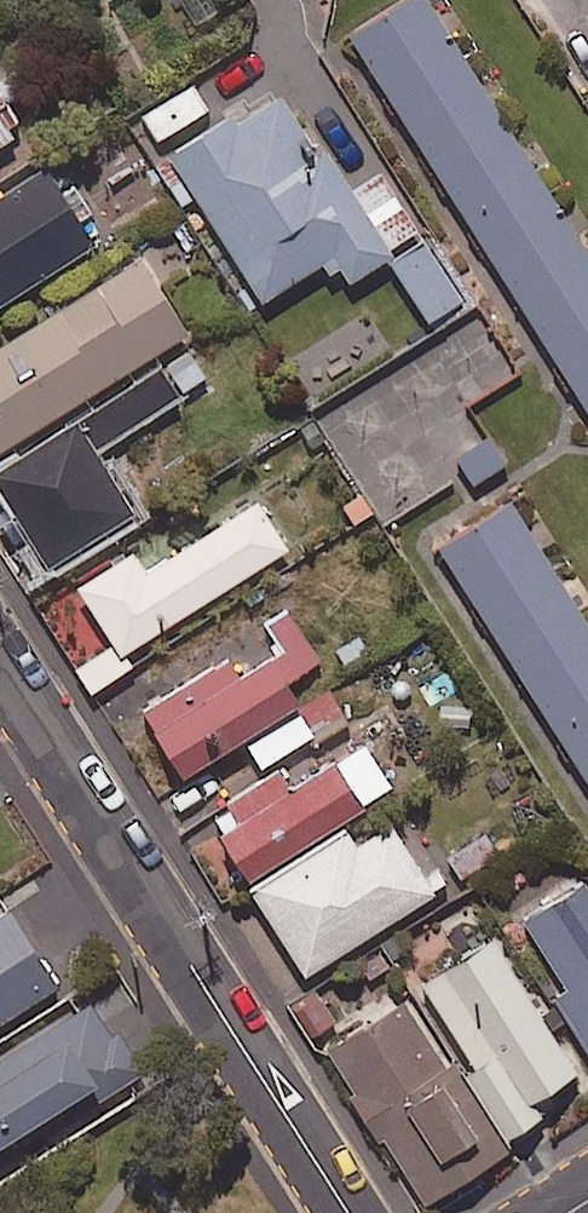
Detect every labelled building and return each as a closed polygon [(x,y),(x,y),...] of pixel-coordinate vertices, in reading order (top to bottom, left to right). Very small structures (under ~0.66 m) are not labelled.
[(426,0),(401,0),(349,33),(587,410),(587,254),(426,0)] [(347,188),(276,81),(166,154),(261,297),(329,252),(347,279),(385,253),(428,318),(463,295),(378,167),(347,188)] [(204,107),(190,83),(139,114),(154,138),(204,107)] [(0,98),(0,139),(19,127),(0,98)] [(50,156),(0,189),(0,298),(100,232),(50,156)] [(188,348),(179,334),(184,331),(136,256),(0,344),(0,494),(45,563),(131,507),(92,447),(205,374),(188,348)] [(518,370),(489,323),(332,421),(392,517),(457,476),(463,486),(502,461),(466,402),(518,370)] [(284,544),(254,497),(140,570),(127,549),(73,584),(116,652),(284,544)] [(507,499),(437,544),(587,782),(587,626),(507,499)] [(317,657),(278,597),(127,694),(178,774),(293,699),(281,680),(317,657)] [(360,804),(327,751),(286,777),(277,764),(182,824),(228,896),(247,884),(302,971),(431,889),(388,820),(352,843),(337,819),(360,804)] [(580,876),(510,921),(587,1043),(587,889),(580,876)] [(8,908),(0,913),(0,1018),(55,982),(8,908)] [(573,1070),(490,936),(419,980),(473,1066),(462,1073),(501,1136),(536,1113),(527,1098),(573,1070)] [(455,1074),(403,996),(323,1050),(424,1201),(490,1156),(441,1083),(455,1074)] [(89,998),(0,1056),(0,1136),(126,1055),(89,998)]
